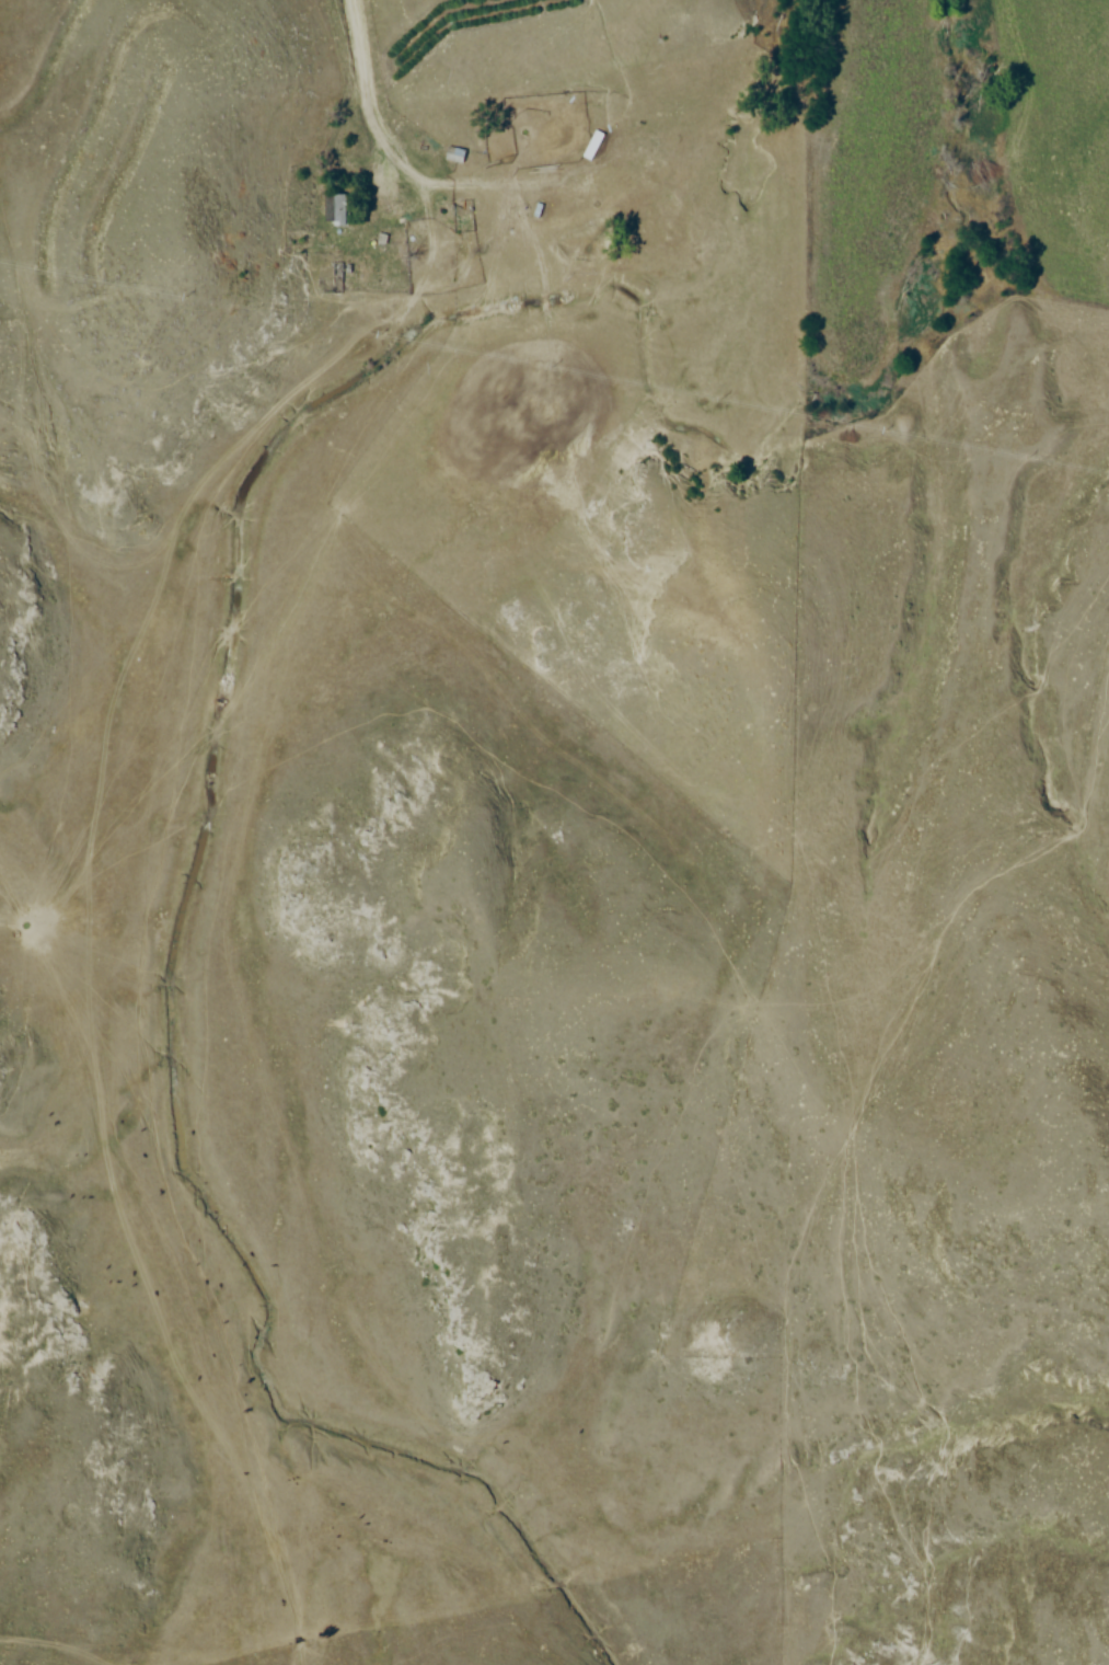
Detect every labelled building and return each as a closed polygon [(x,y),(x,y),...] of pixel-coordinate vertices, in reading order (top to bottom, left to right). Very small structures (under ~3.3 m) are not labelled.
[(584,159),(593,163),(606,135),(597,131),(584,159)] [(464,165),(468,151),(451,147),(447,160),(464,165)] [(335,227),(349,227),(349,194),(335,194),(335,227)]
